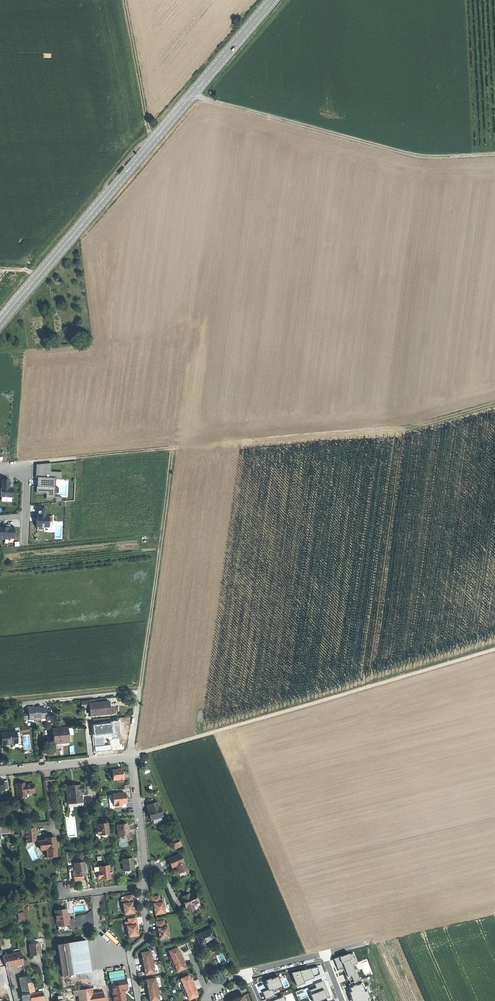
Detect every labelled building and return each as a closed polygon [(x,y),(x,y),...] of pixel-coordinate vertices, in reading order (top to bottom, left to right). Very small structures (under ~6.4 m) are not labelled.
[(37,486),(36,493),(46,494),(46,499),(50,499),(50,498),(55,499),(55,493),(54,493),(55,479),(57,480),(57,472),(62,473),(62,472),(51,472),(51,468),(47,468),(47,464),(36,465),(36,479),(39,479),(39,486),(37,486)] [(9,480),(2,479),(2,488),(1,488),(0,497),(13,498),(13,489),(13,486),(9,485),(9,480)] [(46,509),(38,508),(38,516),(38,521),(36,521),(36,527),(37,527),(37,530),(44,530),(44,527),(49,527),(49,522),(53,522),(53,517),(46,516),(46,509)] [(9,539),(10,538),(14,539),(15,527),(11,527),(11,528),(10,528),(10,527),(10,525),(0,525),(0,539),(9,539)] [(91,716),(110,714),(109,708),(109,702),(107,702),(102,703),(90,704),(89,704),(91,716)] [(67,728),(54,730),(55,744),(61,744),(61,742),(64,742),(68,741),(68,736),(67,728)] [(10,744),(16,743),(15,732),(2,734),(3,745),(10,744)] [(124,779),(123,770),(118,770),(113,770),(114,780),(124,779)] [(5,790),(8,789),(7,781),(4,781),(3,780),(0,780),(0,791),(5,790)] [(20,784),(20,785),(15,786),(16,797),(21,796),(21,795),(25,794),(34,793),(33,784),(24,785),(24,783),(21,783),(20,784)] [(82,807),(80,793),(83,792),(82,786),(73,787),(66,787),(68,803),(67,804),(67,808),(82,807)] [(126,799),(125,794),(113,795),(114,805),(115,805),(115,807),(122,806),(122,805),(126,804),(126,799)] [(127,808),(126,804),(122,805),(122,806),(115,807),(115,805),(114,805),(113,795),(109,795),(110,809),(122,807),(122,808),(127,808)] [(159,807),(158,802),(148,806),(149,810),(148,810),(149,815),(151,821),(164,816),(160,806),(159,807)] [(17,816),(16,812),(13,813),(14,820),(18,819),(18,823),(22,822),(21,815),(17,816)] [(99,836),(109,835),(108,823),(103,824),(98,824),(98,830),(97,830),(97,835),(99,835),(99,836)] [(13,834),(13,825),(0,826),(0,828),(0,830),(0,839),(1,839),(1,834),(10,833),(10,835),(13,834)] [(128,831),(127,825),(117,826),(118,837),(128,836),(128,831)] [(34,828),(25,829),(26,838),(31,837),(32,842),(36,841),(34,828)] [(47,849),(47,857),(53,857),(57,856),(54,837),(51,837),(45,838),(45,840),(38,841),(40,850),(47,849)] [(186,870),(180,854),(168,859),(170,864),(172,868),(176,866),(179,873),(186,870)] [(124,871),(134,870),(133,864),(132,858),(122,859),(124,871)] [(74,878),(74,882),(81,881),(81,877),(83,877),(86,876),(85,862),(74,864),(75,878),(74,878)] [(99,872),(98,872),(98,879),(100,878),(100,879),(105,879),(110,878),(109,866),(99,867),(99,872)] [(194,894),(189,896),(182,898),(183,903),(185,908),(186,907),(192,905),(198,903),(194,894)] [(124,900),(121,900),(122,908),(123,907),(124,911),(125,915),(134,913),(133,909),(132,903),(133,902),(132,895),(124,897),(124,900)] [(159,896),(151,897),(152,904),(153,904),(154,911),(155,915),(164,913),(164,910),(163,906),(164,906),(163,898),(160,899),(159,896)] [(62,910),(55,911),(57,926),(68,924),(68,919),(66,909),(62,910)] [(128,922),(125,923),(126,930),(127,930),(128,934),(129,937),(138,936),(137,932),(136,925),(137,925),(136,918),(128,919),(128,922)] [(157,929),(158,929),(159,936),(160,940),(169,938),(168,935),(168,931),(169,930),(167,923),(164,924),(164,921),(156,922),(157,929)] [(216,939),(212,929),(196,936),(200,946),(207,943),(212,941),(216,939)] [(67,944),(72,974),(82,972),(91,971),(86,941),(67,944)] [(40,955),(38,943),(29,945),(30,956),(35,956),(40,955)] [(72,974),(67,944),(57,946),(61,975),(72,974)] [(172,962),(183,958),(181,954),(180,955),(178,951),(177,948),(169,951),(170,956),(169,956),(172,962)] [(334,955),(338,965),(343,963),(352,985),(348,986),(353,998),(355,997),(356,1000),(370,1000),(366,990),(369,988),(365,978),(360,981),(353,962),(356,960),(352,948),(334,955)] [(142,964),(153,962),(152,956),(151,956),(150,951),(141,953),(142,957),(143,960),(141,961),(142,964)] [(23,964),(20,952),(14,953),(3,956),(5,966),(6,968),(15,966),(23,964)] [(184,961),(183,958),(172,962),(174,968),(175,968),(177,972),(186,969),(184,965),(183,962),(184,961)] [(155,969),(153,962),(142,964),(142,968),(144,968),(145,971),(145,975),(154,974),(153,969),(155,969)] [(310,967),(292,971),(297,985),(305,982),(304,980),(319,974),(317,967),(311,969),(310,967)] [(83,978),(82,972),(72,974),(61,975),(64,992),(73,991),(84,989),(85,989),(91,988),(90,977),(83,978)] [(281,983),(277,974),(269,978),(269,977),(265,978),(266,981),(265,982),(268,988),(271,986),(271,987),(281,983)] [(183,990),(194,985),(193,982),(191,983),(190,979),(188,976),(180,979),(182,984),(181,984),(183,990)] [(4,990),(11,988),(9,980),(8,977),(1,979),(4,990)] [(23,994),(29,993),(27,986),(26,977),(20,978),(23,994)] [(147,992),(158,989),(157,983),(156,983),(155,978),(146,980),(147,984),(147,988),(146,988),(147,992)] [(111,982),(114,1000),(120,1000),(125,1000),(124,993),(123,994),(123,992),(122,990),(128,989),(126,979),(111,982)] [(324,981),(315,985),(316,988),(311,991),(315,1000),(317,1000),(330,996),(327,989),(324,981)] [(196,989),(194,985),(183,990),(186,996),(187,995),(189,1000),(197,996),(196,993),(194,989),(196,989)] [(11,988),(4,990),(7,1000),(15,1000),(12,989),(11,988)] [(84,989),(73,991),(74,996),(79,995),(80,1000),(86,1000),(85,989),(84,989)] [(158,989),(147,992),(147,995),(149,995),(149,998),(150,1000),(157,1000),(159,1000),(158,996),(159,996),(158,989)] [(29,994),(30,1000),(40,1000),(42,1000),(44,1000),(42,992),(34,993),(29,994)] [(103,992),(92,993),(86,994),(87,1000),(104,1000),(103,992)] [(29,993),(23,994),(22,994),(23,1000),(28,1000),(30,1000),(29,994),(29,993)]
